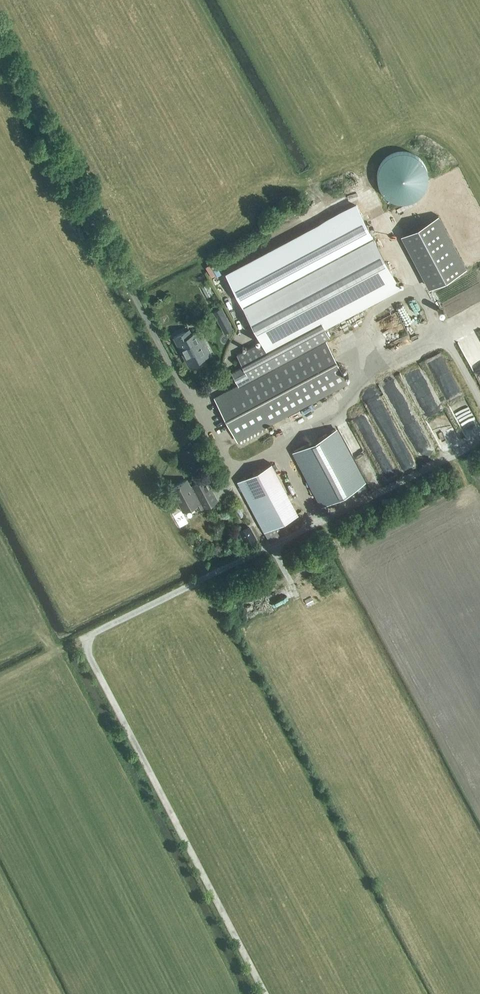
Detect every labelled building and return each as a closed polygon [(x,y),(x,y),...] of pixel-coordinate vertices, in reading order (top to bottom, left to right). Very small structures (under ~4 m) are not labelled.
[(378,169),(377,177),(378,184),(382,191),(387,196),(393,199),(399,201),(406,201),(413,200),(418,196),(423,192),(427,186),(429,180),(429,172),(426,164),(422,158),(416,153),(408,150),(400,150),(392,152),(386,156),(381,162),(378,169)] [(238,385),(215,397),(238,441),(349,385),(327,340),(331,338),(323,322),(398,284),(355,203),(228,271),(263,339),(236,354),(242,365),(231,371),(238,385)] [(438,215),(402,234),(430,287),(466,269),(438,215)] [(222,308),(214,312),(217,319),(225,315),(222,308)] [(191,335),(189,329),(173,337),(180,350),(188,365),(209,355),(208,353),(210,351),(207,346),(199,330),(191,335)] [(411,420),(416,418),(407,396),(394,401),(405,425),(412,422),(411,420)] [(444,407),(432,410),(434,418),(439,416),(441,422),(448,420),(444,407)] [(335,429),(293,451),(322,505),(363,483),(335,429)] [(244,496),(279,477),(271,462),(236,481),(244,496)] [(279,477),(244,496),(263,531),(298,512),(279,477)] [(201,510),(218,501),(206,478),(189,487),(185,479),(170,487),(183,511),(198,504),(201,510)] [(246,545),(257,539),(250,526),(239,531),(246,545)] [(293,574),(297,581),(311,573),(308,567),(293,574)] [(246,607),(249,616),(270,609),(267,600),(246,607)]
